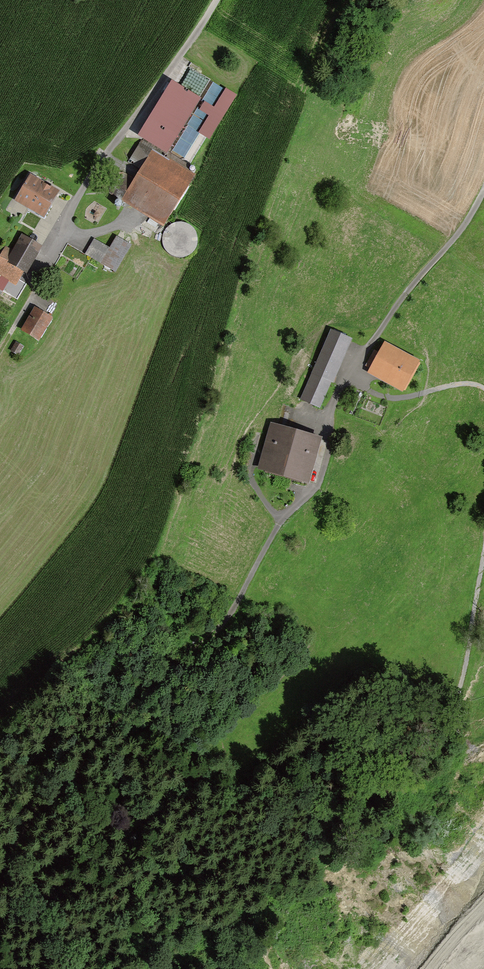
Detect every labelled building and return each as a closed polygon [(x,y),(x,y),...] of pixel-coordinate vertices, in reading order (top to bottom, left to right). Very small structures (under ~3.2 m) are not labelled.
[(200,91),(209,79),(193,67),(184,79),(200,91)] [(195,162),(235,91),(213,79),(173,150),(195,162)] [(199,102),(172,86),(140,138),(167,155),(199,102)] [(193,178),(153,154),(124,202),(164,226),(193,178)] [(58,194),(30,178),(16,203),(43,219),(58,194)] [(22,238),(13,253),(5,248),(0,257),(0,276),(16,285),(24,272),(26,274),(41,249),(22,238)] [(130,247),(117,239),(110,251),(95,242),(87,255),(115,272),(130,247)] [(51,321),(35,311),(22,332),(39,342),(51,321)] [(353,338),(331,329),(301,399),(320,407),(331,382),(333,383),(353,338)] [(368,373),(402,391),(419,359),(385,341),(368,373)] [(321,436),(270,422),(256,469),(307,484),(321,436)]
